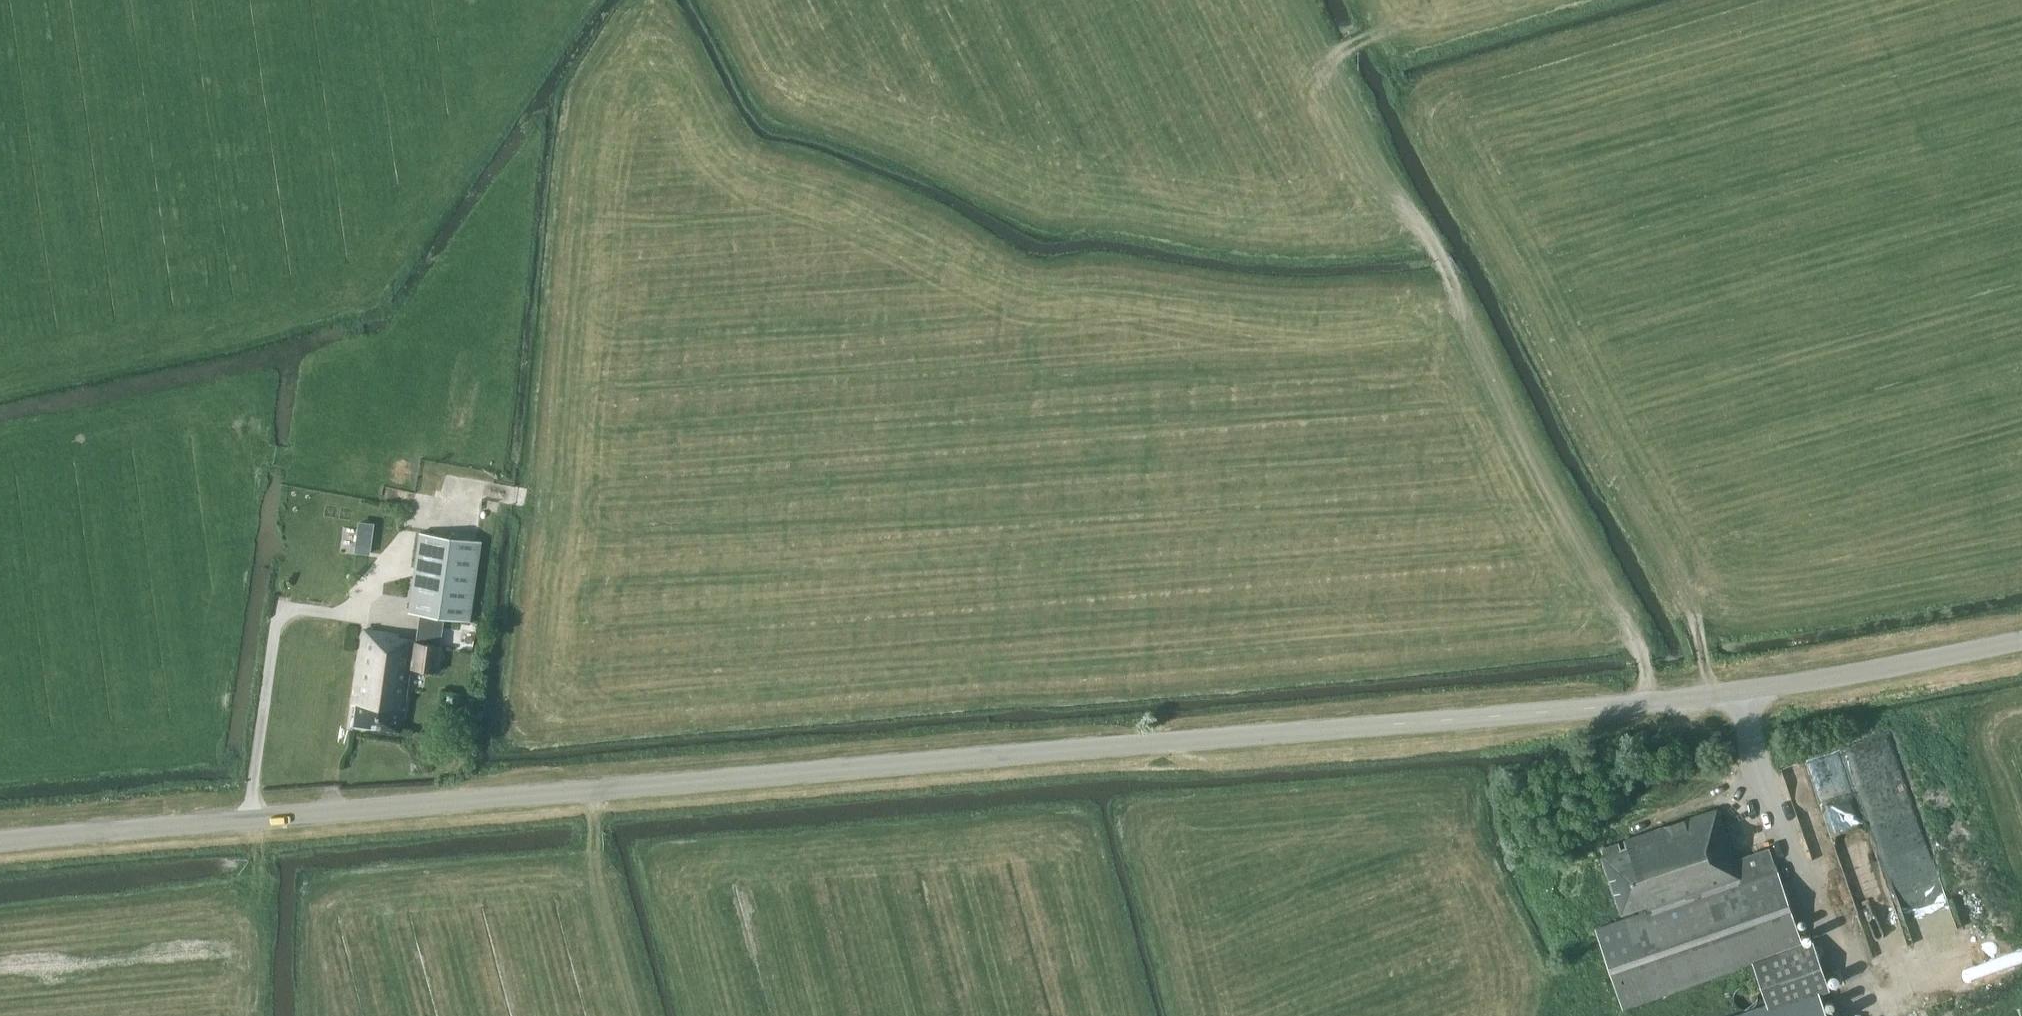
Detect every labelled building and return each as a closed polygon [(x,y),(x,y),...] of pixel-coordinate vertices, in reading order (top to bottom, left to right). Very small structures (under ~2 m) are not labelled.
[(365,554),(364,561),(374,562),(378,526),(343,522),(340,552),(365,554)] [(482,540),(419,531),(408,612),(419,614),(444,617),(471,621),(482,540)] [(354,725),(399,731),(402,708),(404,709),(410,667),(437,671),(441,646),(441,645),(415,642),(416,640),(411,639),(398,637),(399,635),(364,630),(353,702),(357,703),(354,724),(354,725)] [(1848,741),(1786,760),(1793,784),(1804,781),(1805,787),(1820,782),(1860,915),(1878,909),(1880,918),(1900,912),(1848,741)] [(1767,1007),(1741,1015),(1825,1015),(1817,993),(1829,989),(1812,941),(1802,944),(1779,867),(1776,868),(1770,849),(1735,860),(1719,809),(1602,847),(1604,854),(1603,855),(1621,911),(1646,903),(1648,909),(1623,917),(1593,928),(1621,1008),(1751,962),(1767,1007)] [(1963,1007),(2021,992),(2021,977),(1959,993),(1963,1007)]
